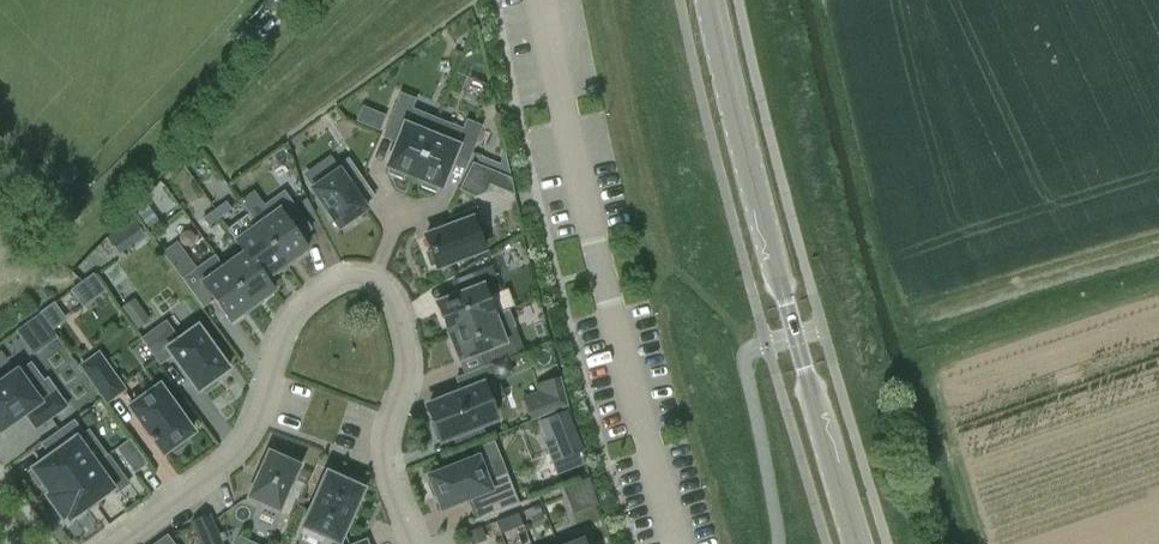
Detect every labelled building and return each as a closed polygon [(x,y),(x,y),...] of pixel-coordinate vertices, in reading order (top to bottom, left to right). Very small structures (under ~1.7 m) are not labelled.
[(414,178),(437,119),(412,109),(415,101),(401,95),(388,127),(401,132),(387,167),(390,168),(388,173),(402,179),(404,174),(414,178)] [(463,130),(437,119),(414,178),(424,182),(422,187),(435,192),(437,187),(441,189),(455,154),(468,159),(481,128),(466,122),(463,130)] [(339,229),(342,226),(345,230),(358,220),(356,217),(366,210),(353,190),(365,182),(348,158),(335,167),(338,171),(312,189),(339,229)] [(495,174),(472,163),(459,189),(474,196),(486,193),(495,174)] [(258,225),(287,264),(307,249),(299,238),(311,229),(291,202),(284,193),(262,209),(268,218),(258,225)] [(215,212),(221,220),(232,212),(226,204),(215,212)] [(475,209),(450,218),(453,226),(425,237),(430,252),(426,253),(431,266),(435,264),(437,268),(484,250),(477,232),(483,230),(475,209)] [(209,228),(221,220),(215,212),(203,220),(209,228)] [(120,228),(132,245),(144,235),(132,219),(120,228)] [(287,264),(258,225),(237,241),(245,252),(265,280),(266,280),(287,264)] [(274,291),(266,280),(265,280),(245,252),(224,267),(252,307),(274,291)] [(436,303),(447,332),(494,314),(487,297),(500,291),(490,266),(457,280),(462,293),(436,303)] [(230,322),(252,307),(224,267),(203,282),(195,271),(182,280),(202,308),(214,299),(230,322)] [(85,305),(110,291),(100,272),(74,285),(85,305)] [(122,309),(137,330),(148,322),(133,301),(122,309)] [(39,314),(52,331),(67,320),(54,302),(39,313),(39,314)] [(501,332),(494,314),(447,332),(459,362),(485,351),(490,365),(524,351),(514,326),(501,332)] [(197,327),(178,341),(165,323),(141,341),(159,365),(172,356),(198,392),(203,388),(206,393),(217,384),(214,380),(228,369),(197,327)] [(78,366),(107,405),(127,391),(99,352),(78,366)] [(440,439),(441,441),(495,420),(482,386),(496,380),(490,365),(456,378),(462,393),(428,406),(434,423),(430,424),(437,440),(440,439)] [(0,384),(0,430),(0,431),(14,422),(25,415),(36,429),(67,407),(56,391),(39,403),(17,372),(0,384)] [(532,420),(568,406),(560,379),(539,385),(543,399),(526,406),(532,420)] [(174,452),(187,443),(184,438),(192,433),(180,417),(185,413),(175,400),(171,404),(159,387),(131,408),(152,437),(150,438),(152,442),(154,441),(163,453),(171,448),(174,452)] [(91,413),(82,419),(88,428),(97,421),(91,413)] [(547,421),(562,461),(578,455),(563,415),(547,421)] [(94,464),(76,439),(84,433),(74,420),(48,438),(58,452),(33,469),(35,472),(30,475),(39,487),(43,484),(51,494),(47,497),(48,497),(94,464)] [(130,439),(116,449),(134,474),(148,464),(130,439)] [(299,466),(269,452),(248,498),(279,512),(299,466)] [(478,458),(429,477),(430,480),(426,482),(433,498),(436,496),(441,509),(468,499),(470,506),(478,503),(484,517),(518,504),(507,474),(487,481),(478,458)] [(112,489),(94,464),(48,497),(64,519),(67,517),(70,520),(112,489)] [(342,481),(327,474),(301,525),(335,543),(362,490),(357,487),(359,482),(344,475),(342,481)] [(587,479),(573,484),(578,499),(593,493),(587,479)] [(543,520),(538,506),(527,510),(532,525),(543,520)] [(209,515),(191,523),(201,543),(222,543),(209,515)] [(496,523),(500,534),(509,530),(505,519),(496,523)] [(485,539),(481,528),(467,533),(471,543),(472,543),(485,539)]
